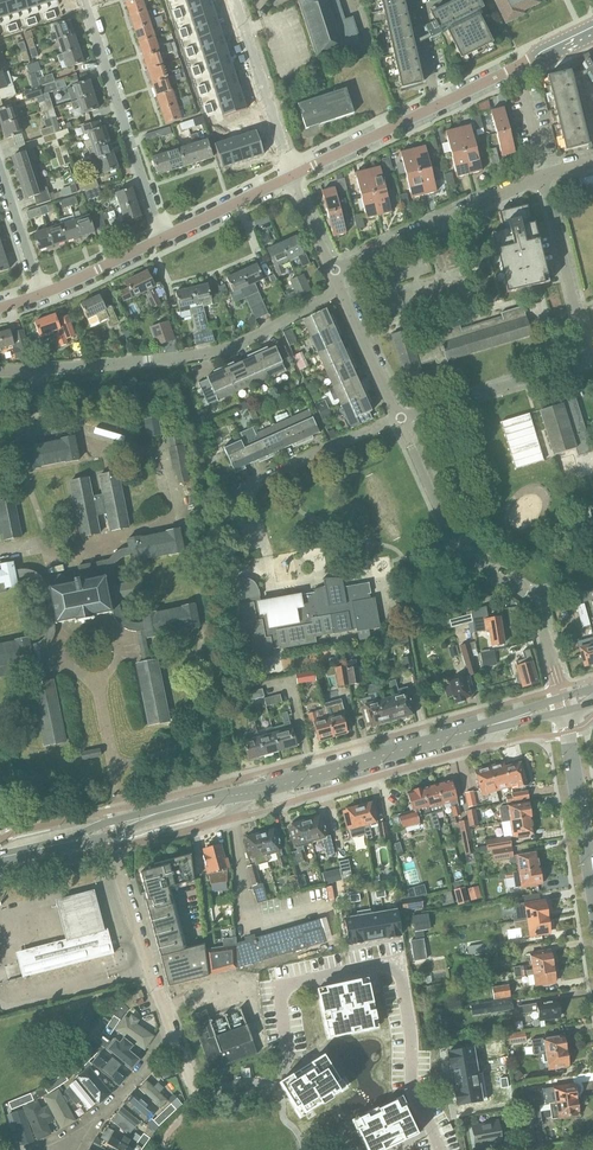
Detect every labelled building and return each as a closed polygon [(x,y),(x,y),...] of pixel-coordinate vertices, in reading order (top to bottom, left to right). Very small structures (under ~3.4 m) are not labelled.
[(9,16),(3,0),(0,0),(0,19),(9,16)] [(9,16),(18,13),(14,0),(3,0),(9,16)] [(18,13),(28,10),(24,0),(14,0),(18,13)] [(28,10),(37,6),(35,0),(24,0),(28,10)] [(146,11),(142,0),(133,0),(126,2),(130,16),(146,11)] [(185,2),(188,12),(212,4),(210,0),(192,0),(185,2)] [(299,5),(317,59),(322,57),(322,59),(327,57),(328,58),(338,55),(337,54),(342,52),(342,51),(361,44),(352,17),(345,20),(339,0),(297,0),(299,5)] [(403,0),(380,0),(401,89),(422,84),(403,0)] [(478,16),(476,12),(483,9),(478,0),(459,0),(430,14),(434,23),(425,28),(430,39),(447,31),(461,59),(492,44),(478,16)] [(499,11),(498,11),(498,12),(499,11),(501,16),(501,17),(502,17),(506,25),(507,25),(506,24),(511,22),(512,22),(512,21),(517,19),(517,20),(518,19),(522,16),(523,17),(521,13),(526,10),(527,11),(527,10),(532,7),(532,8),(533,8),(533,7),(537,5),(538,5),(536,1),(538,0),(493,0),(499,11)] [(212,4),(188,12),(191,21),(215,13),(212,4)] [(149,21),(146,11),(130,16),(134,30),(150,25),(155,23),(154,20),(149,21)] [(215,13),(191,21),(194,31),(218,23),(215,13)] [(57,35),(50,37),(52,42),(53,42),(74,35),(69,21),(54,26),(57,35)] [(134,30),(139,43),(155,38),(151,28),(156,27),(155,23),(150,25),(134,30)] [(218,23),(194,31),(197,40),(221,32),(218,23)] [(221,32),(197,40),(201,50),(224,42),(221,32)] [(74,35),(53,42),(57,56),(79,49),(74,35)] [(26,40),(29,49),(35,48),(32,38),(26,40)] [(143,57),(159,51),(158,48),(155,38),(139,43),(143,57)] [(18,43),(20,52),(27,50),(24,41),(18,43)] [(224,42),(201,50),(204,59),(227,51),(224,42)] [(35,48),(29,49),(32,59),(38,57),(35,48)] [(166,57),(165,54),(172,52),(171,48),(164,50),(163,50),(159,51),(143,57),(147,70),(163,65),(161,59),(166,57)] [(79,49),(57,56),(59,62),(65,61),(68,68),(83,63),(79,49)] [(27,50),(20,52),(23,61),(29,59),(27,50)] [(227,51),(204,59),(207,68),(230,61),(227,51)] [(582,65),(587,75),(592,83),(592,63),(591,60),(589,56),(580,61),(582,65)] [(230,61),(207,68),(210,78),(233,70),(230,61)] [(33,63),(36,73),(41,71),(38,62),(33,63)] [(29,75),(36,73),(33,63),(26,65),(29,75)] [(166,72),(163,65),(147,70),(152,84),(168,79),(172,77),(171,73),(170,71),(166,72)] [(233,70),(210,78),(213,87),(236,80),(233,70)] [(0,74),(0,97),(1,99),(16,95),(13,86),(8,72),(3,73),(0,74)] [(565,151),(588,146),(569,72),(547,78),(565,151)] [(52,74),(37,79),(40,87),(41,87),(55,82),(52,74)] [(168,79),(152,84),(156,97),(172,92),(170,85),(177,83),(176,81),(174,81),(172,77),(168,79)] [(236,80),(213,87),(216,97),(240,89),(236,80)] [(89,81),(73,86),(78,100),(94,95),(89,81)] [(55,82),(41,87),(43,95),(57,90),(55,82)] [(40,87),(25,92),(27,100),(43,95),(41,87),(40,87)] [(354,113),(346,88),(297,104),(306,129),(354,113)] [(240,89),(216,97),(219,106),(243,99),(240,89)] [(156,97),(161,111),(176,105),(181,104),(180,100),(175,102),(172,92),(156,97)] [(78,100),(71,102),(73,109),(80,106),(83,114),(98,109),(94,95),(78,100)] [(50,99),(45,101),(48,110),(53,108),(50,99)] [(243,99),(219,106),(223,118),(246,110),(243,99)] [(39,103),(42,112),(48,110),(45,101),(39,103)] [(181,104),(176,105),(161,111),(165,124),(181,119),(177,109),(182,107),(181,104)] [(2,125),(18,119),(23,118),(21,111),(16,112),(14,106),(0,110),(0,119),(2,125)] [(491,111),(497,134),(510,131),(504,108),(491,111)] [(48,110),(42,112),(44,121),(51,119),(48,110)] [(472,118),(474,124),(482,122),(480,116),(472,118)] [(56,118),(51,119),(55,133),(60,131),(56,118)] [(23,134),(18,119),(2,125),(7,139),(23,134)] [(193,120),(186,122),(188,129),(195,127),(193,120)] [(100,121),(81,127),(84,134),(89,133),(91,140),(84,142),(86,149),(88,148),(93,146),(109,141),(104,127),(102,128),(100,121)] [(186,122),(179,124),(182,131),(188,129),(186,122)] [(482,122),(474,124),(476,130),(483,128),(482,122)] [(55,133),(53,126),(40,130),(42,137),(55,133)] [(458,129),(464,151),(476,148),(470,126),(458,129)] [(165,129),(157,131),(159,138),(172,134),(170,127),(165,129)] [(60,131),(55,133),(58,140),(70,136),(68,129),(67,129),(60,131)] [(446,132),(451,155),(464,151),(458,129),(446,132)] [(157,131),(144,135),(146,142),(159,138),(157,131)] [(510,131),(497,134),(502,156),(515,153),(510,131)] [(256,132),(245,135),(252,159),(264,155),(256,132)] [(55,133),(42,137),(45,144),(58,140),(55,133)] [(207,141),(201,143),(197,133),(190,136),(193,145),(198,162),(212,158),(207,141)] [(245,135),(235,139),(243,162),(252,159),(245,135)] [(427,138),(429,145),(436,143),(435,137),(427,138)] [(235,139),(226,142),(233,165),(243,162),(235,139)] [(93,146),(88,148),(92,162),(93,162),(98,160),(113,155),(109,141),(93,146)] [(226,142),(214,145),(222,169),(233,165),(226,142)] [(436,143),(429,145),(430,151),(434,150),(438,149),(436,143)] [(68,154),(65,145),(60,147),(63,156),(68,154)] [(184,167),(198,162),(193,145),(179,150),(184,167)] [(425,146),(413,149),(419,172),(431,169),(425,146)] [(54,149),(57,158),(63,156),(60,147),(54,149)] [(476,148),(464,151),(469,174),(482,171),(476,148)] [(413,149),(400,153),(406,175),(419,172),(413,149)] [(179,150),(165,154),(170,171),(184,167),(179,150)] [(464,151),(451,155),(457,177),(469,174),(464,151)] [(28,152),(12,157),(16,171),(32,166),(28,152)] [(490,154),(491,160),(499,158),(497,152),(490,154)] [(68,154),(63,156),(66,165),(71,163),(68,154)] [(157,176),(170,171),(165,154),(152,159),(157,176)] [(98,160),(93,162),(97,175),(102,173),(102,174),(118,169),(113,155),(98,160)] [(63,156),(57,158),(60,167),(66,165),(63,156)] [(382,159),(384,165),(391,164),(390,157),(382,159)] [(499,158),(491,160),(493,166),(500,164),(499,158)] [(32,166),(16,171),(21,185),(37,180),(43,178),(38,164),(32,166)] [(391,164),(384,165),(385,172),(393,170),(391,164)] [(380,167),(368,170),(373,193),(386,190),(380,167)] [(431,169),(419,172),(420,178),(424,195),(437,192),(434,182),(440,180),(437,168),(431,169)] [(373,193),(368,170),(355,173),(361,196),(373,193)] [(419,172),(406,175),(407,178),(412,198),(424,195),(420,178),(419,172)] [(454,179),(453,178),(452,173),(444,174),(446,181),(454,179)] [(592,191),(592,183),(591,176),(585,178),(588,192),(592,191)] [(84,190),(85,191),(99,187),(96,178),(78,184),(80,191),(84,190)] [(337,180),(338,186),(346,184),(344,178),(337,180)] [(581,193),(588,192),(585,178),(578,179),(581,193)] [(448,187),(455,185),(454,179),(446,181),(448,187)] [(575,195),(581,193),(578,179),(571,180),(575,195)] [(26,199),(34,196),(37,205),(51,201),(46,186),(40,189),(37,180),(21,185),(26,199)] [(568,196),(575,195),(571,180),(564,182),(568,196)] [(69,186),(72,194),(77,192),(75,184),(69,186)] [(346,184),(338,186),(340,192),(348,191),(346,184)] [(102,196),(99,187),(85,191),(88,201),(102,196)] [(322,191),(328,214),(341,211),(335,188),(322,191)] [(116,194),(120,208),(136,202),(131,189),(116,194)] [(386,190),(373,193),(379,216),(391,213),(391,210),(393,210),(394,202),(392,191),(386,192),(386,190)] [(373,193),(361,196),(367,219),(379,216),(373,193)] [(401,202),(408,200),(407,193),(399,195),(401,202)] [(74,196),(67,198),(70,206),(77,204),(74,196)] [(63,209),(70,206),(67,198),(60,201),(63,209)] [(408,200),(401,202),(402,208),(410,206),(408,200)] [(136,202),(120,208),(124,221),(140,216),(136,202)] [(46,205),(40,207),(42,215),(49,213),(46,205)] [(534,223),(531,224),(527,206),(516,208),(516,210),(513,211),(512,209),(498,213),(503,231),(491,234),(506,293),(546,284),(544,277),(547,276),(544,264),(541,265),(540,259),(543,259),(534,223)] [(26,212),(28,220),(42,215),(40,207),(26,212)] [(341,211),(328,214),(333,237),(346,233),(346,231),(348,215),(346,209),(341,211)] [(88,216),(81,218),(79,211),(72,213),(73,215),(80,236),(93,232),(88,216)] [(107,213),(101,214),(93,217),(98,231),(106,228),(103,221),(109,219),(107,213)] [(354,216),(355,222),(363,220),(361,214),(354,216)] [(80,236),(73,215),(59,220),(61,225),(66,241),(80,236)] [(363,220),(355,222),(357,229),(365,227),(363,220)] [(61,225),(47,229),(52,246),(66,241),(61,225)] [(38,250),(52,246),(47,229),(33,234),(38,250)] [(290,260),(298,256),(303,267),(311,263),(305,252),(303,253),(296,236),(282,243),(290,260)] [(281,264),(290,260),(282,243),(268,249),(279,275),(285,272),(281,264)] [(0,257),(0,273),(9,270),(4,256),(0,257)] [(257,265),(242,271),(262,316),(268,314),(255,283),(264,279),(257,265)] [(242,271),(226,278),(233,292),(230,293),(234,303),(246,298),(256,319),(262,316),(242,271)] [(128,288),(120,293),(124,301),(145,291),(153,308),(161,304),(158,298),(166,295),(162,286),(154,290),(153,287),(154,287),(147,273),(126,283),(128,288)] [(304,275),(298,278),(304,293),(311,290),(304,275)] [(298,296),(304,293),(298,278),(291,281),(298,296)] [(211,329),(209,330),(203,307),(213,305),(208,284),(192,288),(198,313),(205,343),(214,341),(211,329)] [(192,288),(176,292),(180,312),(189,310),(190,315),(198,313),(192,288)] [(100,296),(80,305),(90,326),(99,322),(99,323),(108,319),(111,325),(118,322),(111,306),(106,308),(100,296)] [(419,365),(435,360),(437,367),(448,364),(447,361),(447,360),(467,354),(467,355),(468,354),(468,353),(488,347),(488,348),(490,348),(489,347),(509,341),(509,342),(511,342),(510,341),(530,335),(531,335),(532,335),(523,307),(501,313),(502,317),(461,330),(460,326),(438,332),(439,336),(413,344),(409,330),(391,335),(391,336),(392,335),(399,356),(398,356),(398,357),(399,357),(405,376),(404,377),(405,378),(421,373),(419,365)] [(311,337),(337,325),(334,318),(331,320),(326,309),(327,309),(326,308),(302,319),(302,320),(303,320),(311,337)] [(195,346),(205,343),(198,313),(190,315),(195,333),(192,334),(195,346)] [(37,331),(34,331),(38,342),(56,336),(60,347),(67,344),(62,328),(60,328),(55,315),(34,323),(36,328),(37,331)] [(67,339),(75,336),(68,316),(59,319),(67,339)] [(157,342),(158,345),(173,340),(167,322),(158,325),(161,334),(155,336),(157,342)] [(311,337),(319,354),(341,343),(336,332),(339,331),(337,325),(311,337)] [(2,348),(12,345),(16,358),(29,354),(23,330),(14,333),(15,336),(11,337),(9,330),(0,332),(0,351),(2,350),(2,348)] [(129,330),(124,332),(126,338),(132,336),(129,330)] [(293,336),(286,339),(289,346),(296,343),(293,336)] [(341,343),(319,354),(326,371),(352,359),(349,352),(346,353),(341,343)] [(286,370),(282,361),(290,357),(284,346),(277,349),(275,346),(275,347),(265,352),(263,349),(257,352),(268,377),(285,370),(286,371),(286,370)] [(252,385),(268,377),(257,352),(251,354),(252,357),(241,362),(252,385)] [(297,362),(304,359),(301,353),(294,356),(297,362)] [(326,371),(334,388),(357,377),(352,366),(354,365),(352,359),(326,371)] [(304,360),(297,363),(300,370),(308,367),(304,360)] [(252,385),(241,362),(231,367),(230,364),(223,367),(235,392),(252,385)] [(218,400),(235,392),(223,367),(217,369),(218,372),(208,377),(208,376),(207,377),(208,379),(199,382),(198,382),(208,405),(209,405),(209,404),(217,400),(218,401),(218,400)] [(357,377),(334,388),(336,393),(331,395),(334,401),(339,399),(341,405),(367,393),(364,386),(361,387),(357,377)] [(586,430),(582,416),(577,417),(570,395),(575,393),(572,386),(558,390),(562,404),(540,410),(541,415),(540,415),(540,416),(542,416),(543,422),(542,422),(542,423),(544,423),(546,429),(544,429),(544,430),(546,430),(548,435),(546,436),(546,437),(548,436),(550,442),(548,442),(549,444),(550,443),(552,449),(550,450),(551,451),(552,450),(554,455),(576,448),(578,456),(592,452),(588,436),(592,435),(592,428),(586,430)] [(367,393),(341,405),(352,427),(351,428),(351,429),(373,419),(373,418),(372,418),(369,412),(372,411),(372,410),(371,410),(367,400),(369,399),(367,393)] [(320,414),(329,409),(325,400),(315,405),(320,414)] [(308,410),(291,418),(303,443),(310,440),(308,437),(319,433),(309,409),(308,409),(308,410)] [(249,412),(252,420),(258,417),(254,410),(249,412)] [(230,417),(233,423),(237,421),(234,417),(239,415),(237,413),(233,415),(230,417)] [(516,469),(544,461),(529,414),(501,422),(516,469)] [(145,420),(147,434),(148,438),(161,435),(158,418),(145,420)] [(274,425),(285,448),(296,443),(297,446),(303,443),(291,418),(274,425)] [(274,425),(258,432),(257,433),(269,458),(276,455),(274,452),(285,448),(274,425)] [(241,440),(251,463),(262,458),(263,461),(269,458),(257,433),(258,432),(255,426),(238,434),(241,440)] [(333,430),(328,432),(331,440),(337,437),(333,430)] [(189,481),(189,480),(186,467),(188,467),(185,446),(182,446),(180,435),(171,436),(173,448),(171,448),(175,469),(178,469),(180,482),(189,481)] [(81,460),(76,437),(62,439),(62,441),(36,446),(36,445),(22,448),(27,471),(41,468),(40,467),(67,461),(67,463),(81,460)] [(241,467),(251,463),(241,440),(224,447),(224,446),(223,447),(235,473),(242,470),(241,467)] [(219,467),(212,470),(214,481),(224,476),(219,467)] [(110,531),(129,528),(119,472),(100,476),(103,495),(93,497),(89,478),(70,481),(81,537),(100,533),(97,516),(107,514),(110,531)] [(14,498),(0,501),(0,535),(3,534),(5,540),(22,537),(14,498)] [(32,646),(30,646),(28,638),(14,640),(15,642),(0,645),(0,676),(21,672),(20,663),(33,661),(32,659),(34,658),(39,684),(32,685),(44,746),(65,742),(53,681),(45,683),(39,651),(41,650),(43,649),(45,648),(46,647),(48,645),(49,644),(51,642),(52,640),(53,638),(54,636),(54,634),(55,632),(55,630),(55,628),(55,626),(54,623),(75,619),(76,622),(93,619),(92,616),(112,612),(113,615),(114,617),(114,618),(115,620),(117,622),(118,623),(119,625),(121,626),(123,628),(124,629),(126,630),(128,630),(131,631),(133,631),(135,631),(137,631),(144,664),(137,665),(148,725),(169,721),(157,661),(150,662),(145,637),(146,636),(147,638),(160,635),(160,634),(186,629),(186,630),(200,628),(195,604),(181,607),(181,608),(156,613),(156,612),(142,615),(144,624),(138,625),(136,625),(134,624),(132,624),(130,624),(129,623),(127,622),(125,621),(124,620),(123,619),(122,617),(121,616),(120,614),(119,612),(119,610),(117,599),(142,595),(140,581),(114,586),(112,575),(112,571),(113,569),(113,568),(114,566),(115,564),(116,563),(117,561),(118,560),(119,558),(121,557),(123,556),(124,556),(126,555),(130,554),(132,563),(145,561),(145,559),(171,554),(171,556),(185,553),(180,530),(166,532),(167,534),(141,539),(141,537),(128,540),(129,548),(124,549),(122,549),(120,550),(118,551),(116,553),(114,554),(113,555),(111,557),(110,559),(109,561),(108,563),(107,565),(107,567),(79,573),(81,582),(72,584),(70,574),(42,579),(41,578),(39,576),(37,575),(35,574),(33,573),(31,572),(29,571),(27,571),(24,570),(22,570),(20,570),(17,570),(15,571),(14,563),(1,566),(1,562),(0,562),(0,593),(7,592),(6,589),(18,586),(16,578),(18,577),(20,577),(22,577),(24,577),(26,577),(27,578),(29,578),(31,579),(32,580),(34,581),(35,582),(37,584),(38,585),(39,587),(40,588),(40,590),(42,601),(18,606),(20,619),(45,614),(47,625),(48,626),(48,628),(48,630),(47,632),(47,634),(46,635),(45,637),(44,639),(43,640),(42,641),(40,643),(39,644),(37,644),(36,645),(34,646),(32,646)] [(342,579),(339,578),(332,578),(328,578),(322,579),(322,580),(323,580),(324,586),(321,587),(318,588),(316,589),(312,590),(312,591),(313,591),(313,592),(260,602),(259,596),(260,596),(259,596),(258,589),(256,589),(256,588),(255,586),(255,585),(254,584),(253,583),(252,582),(250,581),(249,580),(248,580),(246,579),(245,579),(243,579),(242,579),(241,577),(234,579),(238,600),(239,600),(240,604),(234,605),(237,624),(243,623),(246,641),(252,640),(255,658),(274,655),(272,648),(279,647),(279,648),(315,642),(314,637),(351,630),(351,629),(356,628),(356,631),(380,627),(374,598),(370,598),(369,594),(370,594),(368,583),(343,587),(342,579)] [(463,585),(458,581),(453,588),(459,592),(463,585)] [(583,627),(591,625),(585,604),(577,606),(583,627)] [(486,606),(471,611),(474,633),(489,630),(492,646),(504,644),(500,618),(488,620),(486,606)] [(388,649),(408,643),(405,635),(386,641),(388,649)] [(588,646),(578,648),(583,667),(592,664),(592,642),(592,638),(586,639),(588,646)] [(469,643),(461,645),(467,669),(464,670),(465,673),(464,674),(465,678),(449,683),(450,686),(445,688),(447,698),(453,696),(455,703),(466,700),(466,699),(471,697),(468,686),(472,685),(469,676),(477,674),(469,643)] [(459,656),(456,645),(448,648),(451,658),(459,656)] [(515,661),(519,673),(517,674),(516,676),(516,678),(516,681),(517,681),(518,683),(520,684),(522,684),(523,687),(538,682),(529,650),(523,652),(525,659),(515,661)] [(490,652),(481,653),(483,667),(492,665),(490,652)] [(413,668),(411,656),(403,657),(406,669),(413,668)] [(345,666),(335,667),(338,686),(348,685),(345,666)] [(358,667),(346,669),(349,685),(361,683),(358,667)] [(295,674),(297,684),(316,681),(315,671),(295,674)] [(392,692),(399,718),(415,714),(409,693),(407,687),(401,689),(398,690),(395,680),(389,682),(391,692),(392,692)] [(233,694),(249,690),(247,682),(231,687),(233,694)] [(380,683),(374,684),(376,692),(382,691),(380,683)] [(370,694),(376,692),(374,684),(367,686),(370,694)] [(248,700),(257,698),(264,696),(262,688),(246,693),(248,700)] [(384,700),(378,702),(384,723),(399,718),(392,692),(391,692),(382,694),(384,700)] [(280,694),(264,698),(263,698),(266,706),(282,702),(280,694)] [(371,696),(361,699),(363,707),(362,707),(368,727),(384,723),(378,702),(373,703),(371,696)] [(328,718),(333,737),(347,733),(343,719),(346,718),(341,699),(329,703),(333,717),(328,718)] [(310,718),(306,719),(308,729),(314,727),(318,741),(333,737),(328,718),(326,711),(318,713),(317,711),(308,713),(310,718)] [(284,725),(272,728),(273,733),(278,752),(297,747),(287,712),(281,714),(284,725)] [(245,733),(243,737),(244,741),(243,742),(248,760),(264,756),(258,737),(257,732),(257,730),(254,721),(248,723),(250,731),(245,733)] [(267,729),(257,732),(258,737),(264,756),(278,752),(273,733),(272,728),(272,726),(266,728),(267,729)] [(99,749),(95,750),(81,753),(83,760),(101,756),(99,749)] [(519,788),(530,785),(528,775),(527,775),(526,772),(525,768),(526,767),(525,767),(522,768),(520,760),(504,764),(509,785),(508,785),(509,787),(518,784),(519,788)] [(495,789),(508,785),(509,785),(504,764),(489,768),(495,789)] [(499,801),(495,789),(489,768),(475,772),(481,793),(489,791),(492,803),(499,801)] [(460,815),(456,799),(451,781),(437,785),(442,805),(443,805),(450,803),(452,808),(451,808),(453,817),(460,815)] [(443,805),(442,805),(437,785),(423,789),(430,814),(434,830),(440,828),(436,813),(444,811),(443,805)] [(408,793),(411,804),(408,805),(410,811),(398,815),(398,816),(391,817),(396,831),(420,825),(418,820),(421,817),(430,814),(423,789),(408,793)] [(473,791),(465,793),(468,807),(476,805),(473,791)] [(512,795),(513,801),(514,802),(529,799),(528,793),(512,795)] [(365,805),(359,807),(366,835),(367,840),(373,838),(369,823),(378,821),(373,803),(372,804),(371,802),(364,804),(365,805)] [(525,804),(500,808),(502,822),(532,818),(529,803),(525,804)] [(346,810),(344,811),(351,838),(366,835),(359,807),(353,809),(352,807),(345,809),(346,810)] [(475,809),(466,811),(469,827),(478,825),(475,809)] [(306,821),(311,841),(321,838),(326,856),(335,853),(330,836),(327,837),(321,817),(306,821)] [(502,822),(502,823),(504,837),(510,836),(510,837),(533,834),(532,827),(533,826),(532,818),(502,822)] [(467,820),(458,822),(465,855),(474,853),(467,820)] [(301,844),(311,841),(306,821),(290,826),(294,839),(293,840),(294,846),(296,845),(296,847),(297,851),(290,853),(293,865),(307,861),(304,851),(303,851),(301,844)] [(387,837),(385,822),(378,823),(381,838),(387,837)] [(276,830),(260,834),(266,856),(276,853),(280,868),(286,867),(281,851),(282,851),(276,830)] [(248,860),(250,866),(247,867),(257,903),(268,900),(263,883),(261,884),(256,866),(268,862),(266,856),(260,834),(244,839),(248,852),(247,853),(248,858),(249,858),(250,859),(248,860)] [(504,837),(486,840),(488,851),(492,850),(511,847),(512,847),(510,837),(510,836),(504,837)] [(212,847),(204,850),(205,855),(203,856),(211,885),(227,883),(227,867),(229,867),(227,859),(224,860),(220,845),(218,846),(216,845),(212,846),(212,847)] [(511,847),(492,850),(494,861),(509,858),(510,862),(513,864),(518,863),(519,871),(539,868),(536,852),(513,856),(512,847),(511,847)] [(144,894),(168,986),(208,976),(205,950),(206,950),(205,945),(205,944),(184,949),(168,888),(194,881),(190,854),(154,864),(155,869),(140,873),(145,893),(144,894)] [(339,862),(342,878),(351,876),(348,860),(339,862)] [(519,871),(505,874),(506,878),(506,879),(514,877),(516,887),(522,886),(523,894),(540,891),(539,884),(542,883),(542,881),(543,880),(543,875),(541,875),(540,868),(539,868),(519,871)] [(334,882),(341,880),(342,880),(339,869),(331,871),(334,882)] [(288,877),(292,894),(293,894),(301,892),(300,890),(299,884),(296,875),(288,877)] [(454,890),(458,905),(469,903),(465,887),(454,890)] [(55,899),(66,939),(104,929),(93,889),(55,899)] [(451,891),(443,893),(446,903),(446,905),(454,903),(451,891)] [(517,915),(513,916),(514,922),(548,917),(547,910),(548,908),(547,905),(546,904),(545,902),(543,902),(542,894),(523,897),(524,904),(515,905),(517,915)] [(403,912),(405,911),(423,908),(421,896),(401,899),(403,912)] [(397,911),(383,913),(388,937),(401,935),(397,911)] [(383,913),(371,915),(375,939),(388,937),(383,913)] [(412,916),(415,931),(416,938),(424,936),(423,930),(430,929),(428,914),(412,916)] [(371,915),(358,917),(362,942),(375,939),(371,915)] [(358,917),(345,920),(349,944),(362,942),(358,917)] [(548,917),(514,922),(515,929),(520,928),(522,937),(550,932),(550,930),(551,929),(550,925),(549,924),(548,917)] [(319,920),(245,941),(237,943),(237,968),(326,943),(319,920)] [(107,932),(105,930),(102,930),(66,939),(21,951),(19,952),(18,955),(18,957),(22,978),(114,954),(109,934),(107,932)] [(424,939),(411,941),(412,947),(413,955),(414,961),(427,959),(424,939)] [(472,955),(483,953),(483,952),(484,952),(483,944),(467,946),(468,955),(472,954),(472,955)] [(205,945),(206,950),(205,950),(208,976),(237,968),(236,946),(207,950),(206,945),(205,945)] [(530,955),(532,970),(553,967),(550,952),(530,955)] [(520,972),(527,971),(527,970),(527,965),(520,966),(520,967),(514,968),(515,978),(521,977),(520,972)] [(520,972),(521,977),(533,975),(534,985),(555,982),(553,967),(532,970),(527,970),(527,971),(520,972)] [(333,986),(318,989),(323,1014),(329,1013),(330,1020),(325,1021),(327,1031),(331,1030),(333,1038),(353,1033),(353,1029),(359,1028),(360,1032),(374,1029),(372,1021),(377,1020),(375,1010),(369,1012),(367,1005),(373,1004),(368,978),(347,983),(347,985),(333,988),(333,986)] [(510,997),(508,986),(492,988),(494,1000),(510,997)] [(491,1002),(471,1005),(473,1015),(491,1013),(492,1013),(514,1010),(512,998),(491,1002)] [(560,1017),(557,1000),(518,1006),(519,1014),(538,1012),(539,1020),(560,1017)] [(100,1036),(107,1040),(125,1013),(118,1009),(114,1015),(107,1026),(100,1036)] [(213,1073),(222,1070),(226,1069),(227,1068),(226,1066),(257,1055),(252,1041),(253,1041),(247,1026),(241,1010),(210,1021),(206,1010),(191,1016),(191,1017),(192,1017),(201,1045),(202,1047),(209,1066),(208,1066),(209,1068),(209,1067),(212,1074),(213,1073)] [(146,1051),(156,1037),(128,1018),(125,1022),(118,1032),(146,1051)] [(560,1027),(538,1030),(539,1039),(561,1035),(560,1027)] [(132,1070),(145,1052),(118,1034),(111,1044),(107,1049),(132,1070)] [(539,1039),(531,1040),(533,1056),(546,1054),(566,1050),(566,1049),(567,1047),(567,1044),(565,1042),(564,1035),(561,1035),(539,1039)] [(96,1041),(96,1042),(104,1049),(110,1042),(107,1040),(100,1036),(96,1041)] [(98,1053),(92,1047),(83,1056),(75,1064),(80,1069),(80,1070),(98,1053)] [(473,1048),(448,1052),(451,1066),(475,1062),(473,1048)] [(566,1050),(546,1054),(548,1069),(569,1066),(568,1058),(569,1057),(568,1053),(567,1052),(566,1050)] [(119,1088),(131,1074),(107,1054),(103,1058),(94,1067),(119,1088)] [(300,1070),(279,1083),(300,1117),(345,1089),(324,1055),(311,1063),(312,1066),(302,1073),(300,1070)] [(475,1062),(451,1066),(453,1079),(477,1075),(477,1074),(475,1062)] [(70,1069),(69,1070),(76,1078),(83,1073),(81,1070),(80,1070),(80,1069),(75,1064),(70,1069)] [(517,1082),(524,1076),(518,1070),(512,1075),(517,1082)] [(99,1105),(112,1092),(92,1071),(85,1077),(80,1082),(99,1105)] [(69,1080),(64,1073),(54,1080),(44,1087),(45,1089),(48,1094),(69,1080)] [(477,1075),(453,1079),(455,1091),(485,1086),(483,1073),(477,1074),(477,1075)] [(149,1080),(141,1090),(163,1110),(171,1102),(149,1080)] [(85,1117),(99,1106),(79,1081),(78,1082),(73,1086),(66,1090),(85,1117)] [(574,1084),(542,1089),(545,1104),(550,1103),(577,1099),(575,1092),(577,1091),(576,1087),(574,1086),(574,1084)] [(485,1086),(455,1091),(457,1105),(487,1100),(485,1086)] [(44,1087),(39,1090),(42,1097),(48,1094),(45,1089),(44,1087)] [(37,1090),(31,1093),(34,1101),(42,1097),(39,1090),(37,1090)] [(62,1131),(79,1118),(61,1091),(51,1098),(47,1100),(62,1131)] [(34,1101),(31,1093),(19,1098),(22,1105),(34,1101)] [(131,1093),(122,1103),(141,1119),(149,1109),(131,1093)] [(517,1108),(527,1107),(525,1096),(515,1097),(517,1108)] [(11,1110),(22,1105),(19,1098),(9,1102),(11,1110)] [(177,1099),(171,1104),(153,1120),(152,1119),(151,1120),(147,1116),(142,1121),(146,1125),(154,1132),(155,1132),(159,1126),(168,1117),(176,1109),(181,1104),(177,1099)] [(353,1121),(367,1149),(385,1149),(393,1146),(392,1143),(403,1138),(404,1141),(418,1134),(401,1099),(388,1105),(378,1109),(378,1110),(380,1113),(369,1118),(367,1115),(353,1121)] [(577,1099),(550,1103),(552,1119),(579,1115),(579,1113),(580,1111),(579,1107),(578,1106),(577,1099)] [(27,1114),(38,1140),(51,1135),(36,1102),(35,1102),(24,1107),(27,1114)] [(137,1128),(141,1122),(120,1104),(108,1121),(118,1129),(130,1138),(137,1128)] [(542,1124),(539,1105),(526,1107),(530,1126),(542,1124)] [(521,1128),(530,1126),(526,1107),(517,1108),(521,1128)] [(9,1119),(18,1148),(30,1144),(21,1121),(18,1114),(7,1118),(9,1119)] [(476,1146),(502,1141),(498,1121),(489,1122),(490,1124),(473,1127),(476,1146)] [(120,1149),(127,1139),(105,1124),(97,1137),(108,1143),(106,1146),(110,1148),(112,1145),(121,1149),(120,1149)] [(450,1124),(442,1128),(444,1134),(453,1130),(450,1124)] [(150,1138),(155,1132),(154,1132),(146,1125),(141,1132),(143,1134),(141,1137),(135,1133),(131,1139),(143,1148),(150,1138)] [(131,1139),(128,1138),(127,1140),(133,1145),(135,1142),(136,1143),(132,1149),(142,1149),(143,1148),(131,1139)]
